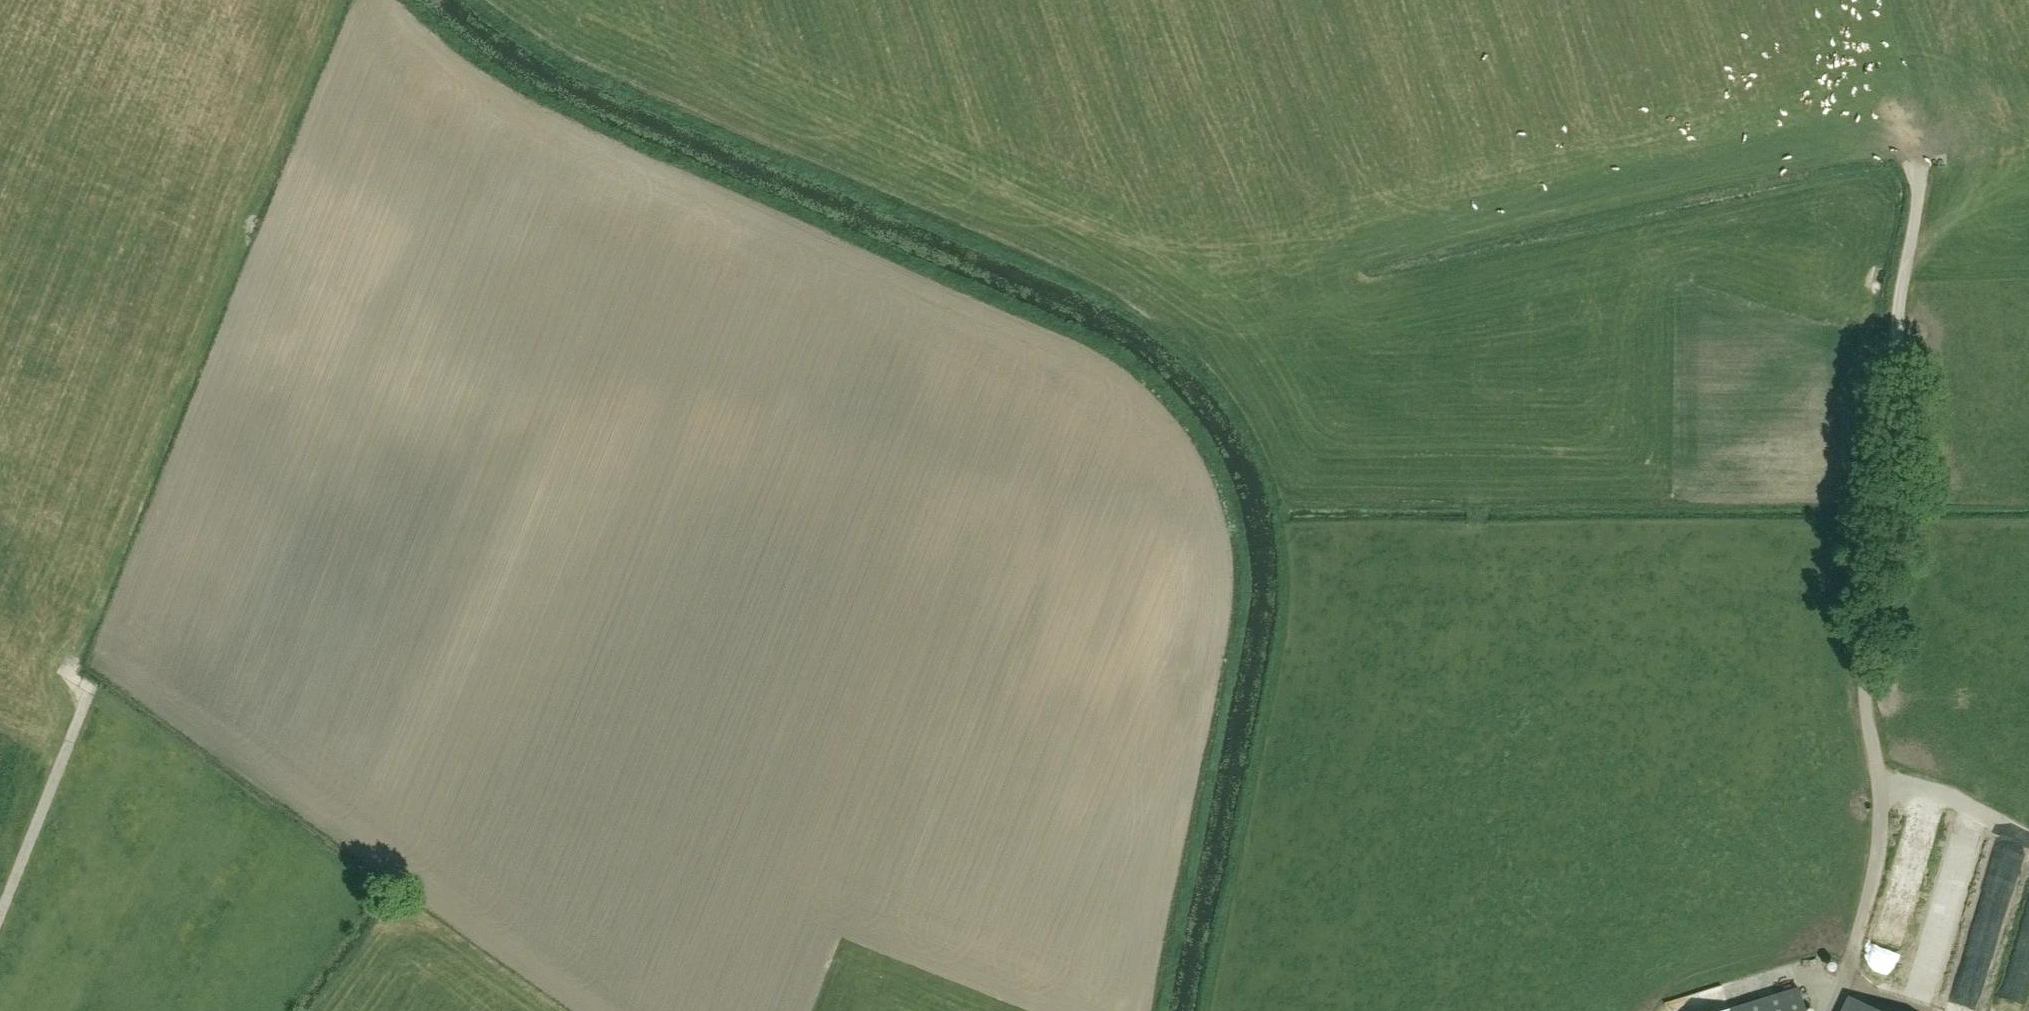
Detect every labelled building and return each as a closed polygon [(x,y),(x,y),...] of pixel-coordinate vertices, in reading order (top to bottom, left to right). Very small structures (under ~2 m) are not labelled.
[(1914,829),(1882,948),(1904,954),(1935,835),(1914,829)] [(1991,966),(2005,922),(1987,916),(1970,971),(1967,969),(1957,1002),(1982,1010),(1995,968),(1991,966)] [(1850,999),(1844,1010),(1875,1010),(1850,999)]
